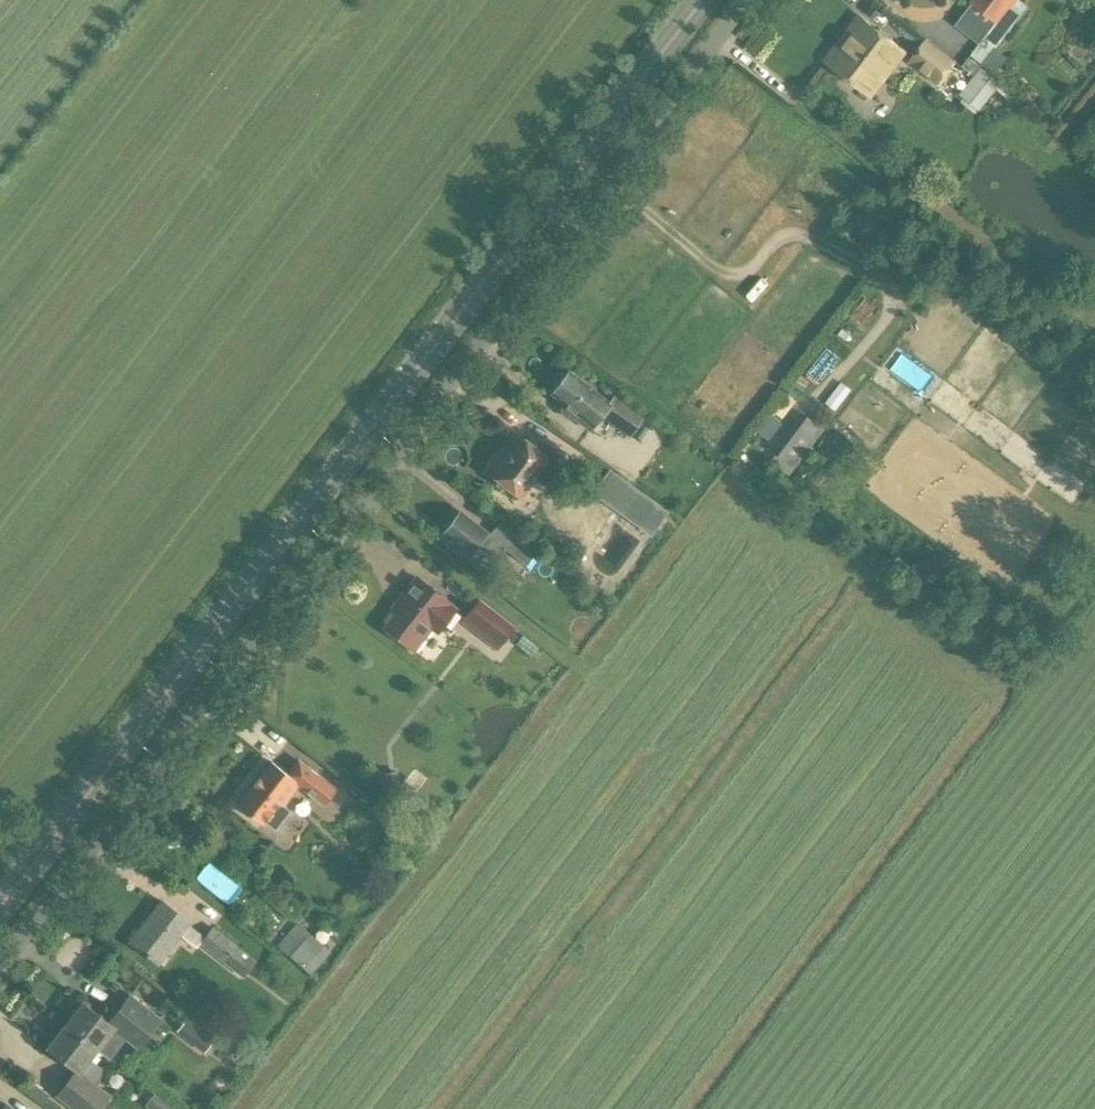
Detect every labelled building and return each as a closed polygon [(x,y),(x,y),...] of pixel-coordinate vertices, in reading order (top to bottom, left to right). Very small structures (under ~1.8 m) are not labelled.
[(974,4),(997,22),(1014,0),(977,0),(974,4)] [(850,34),(827,62),(860,88),(874,69),(885,78),(906,51),(862,16),(849,33),(850,34)] [(937,82),(954,61),(926,39),(909,61),(937,82)] [(982,41),(971,55),(984,65),(995,51),(982,41)] [(974,75),(981,66),(969,56),(961,66),(974,75)] [(984,65),(961,90),(980,107),(1003,82),(984,65)] [(552,388),(552,392),(551,394),(564,404),(561,408),(561,414),(569,420),(575,419),(590,431),(601,415),(630,435),(643,416),(614,396),(610,401),(570,369),(561,380),(558,381),(552,388)] [(803,413),(775,450),(796,466),(825,428),(803,413)] [(557,467),(553,465),(554,463),(518,436),(503,457),(496,459),(492,465),(492,471),(490,474),(491,475),(488,478),(503,489),(505,486),(519,497),(534,477),(543,484),(548,484),(557,473),(557,467)] [(609,467),(595,486),(634,514),(648,495),(609,467)] [(443,528),(443,532),(441,535),(469,557),(480,543),(499,557),(506,549),(526,565),(536,551),(499,522),(490,534),(460,511),(451,521),(447,522),(443,528)] [(457,608),(451,603),(417,577),(398,600),(402,604),(383,627),(409,648),(428,624),(438,632),(457,608)] [(480,599),(466,617),(501,644),(515,627),(480,599)] [(272,762),(238,805),(262,824),(265,820),(275,829),(289,811),(282,806),(299,784),(325,804),(336,789),(299,760),(288,774),(272,762)] [(198,877),(232,904),(245,887),(211,860),(198,877)] [(190,922),(162,900),(130,941),(158,963),(181,934),(190,922)] [(229,957),(247,971),(256,960),(213,927),(200,943),(225,962),(229,957)] [(277,946),(303,968),(318,950),(304,938),(294,948),(283,938),(277,946)] [(82,1003),(65,1025),(97,1049),(96,1049),(108,1059),(125,1037),(138,1047),(160,1019),(129,996),(108,1023),(82,1003)] [(188,1015),(177,1030),(204,1051),(216,1036),(188,1015)] [(96,1049),(97,1049),(65,1025),(48,1047),(77,1069),(57,1095),(76,1108),(98,1108),(109,1094),(94,1083),(101,1074),(103,1070),(100,1067),(89,1058),(96,1049)]
